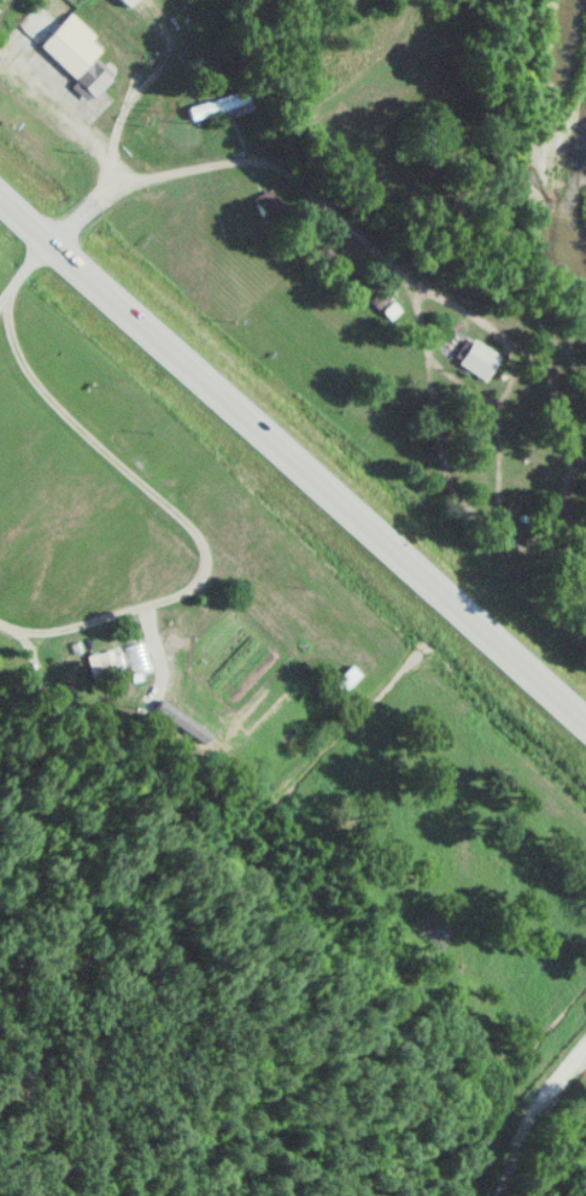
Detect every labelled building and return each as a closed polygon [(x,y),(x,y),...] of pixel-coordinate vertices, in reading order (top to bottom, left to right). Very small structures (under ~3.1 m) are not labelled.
[(77,81),(73,85),(88,100),(113,75),(94,56),(101,49),(91,39),(94,36),(71,12),(39,43),(77,81)] [(190,119),(248,102),(244,89),(186,105),(190,119)] [(269,187),(252,197),(262,216),(279,207),(269,187)] [(309,228),(297,239),(305,247),(317,236),(309,228)] [(323,241),(313,251),(321,258),(330,248),(323,241)] [(335,252),(326,263),(335,270),(344,259),(335,252)] [(350,265),(340,275),(348,283),(358,274),(350,265)] [(363,276),(352,285),(359,294),(370,286),(363,276)] [(377,288),(368,298),(376,306),(386,297),(377,288)] [(389,299),(381,309),(388,317),(398,306),(389,299)] [(173,642),(136,647),(135,639),(122,641),(124,652),(114,654),(115,666),(162,658),(162,654),(175,652),(173,642)] [(85,655),(90,674),(114,668),(109,649),(85,655)] [(350,663),(332,681),(340,691),(359,672),(350,663)]
